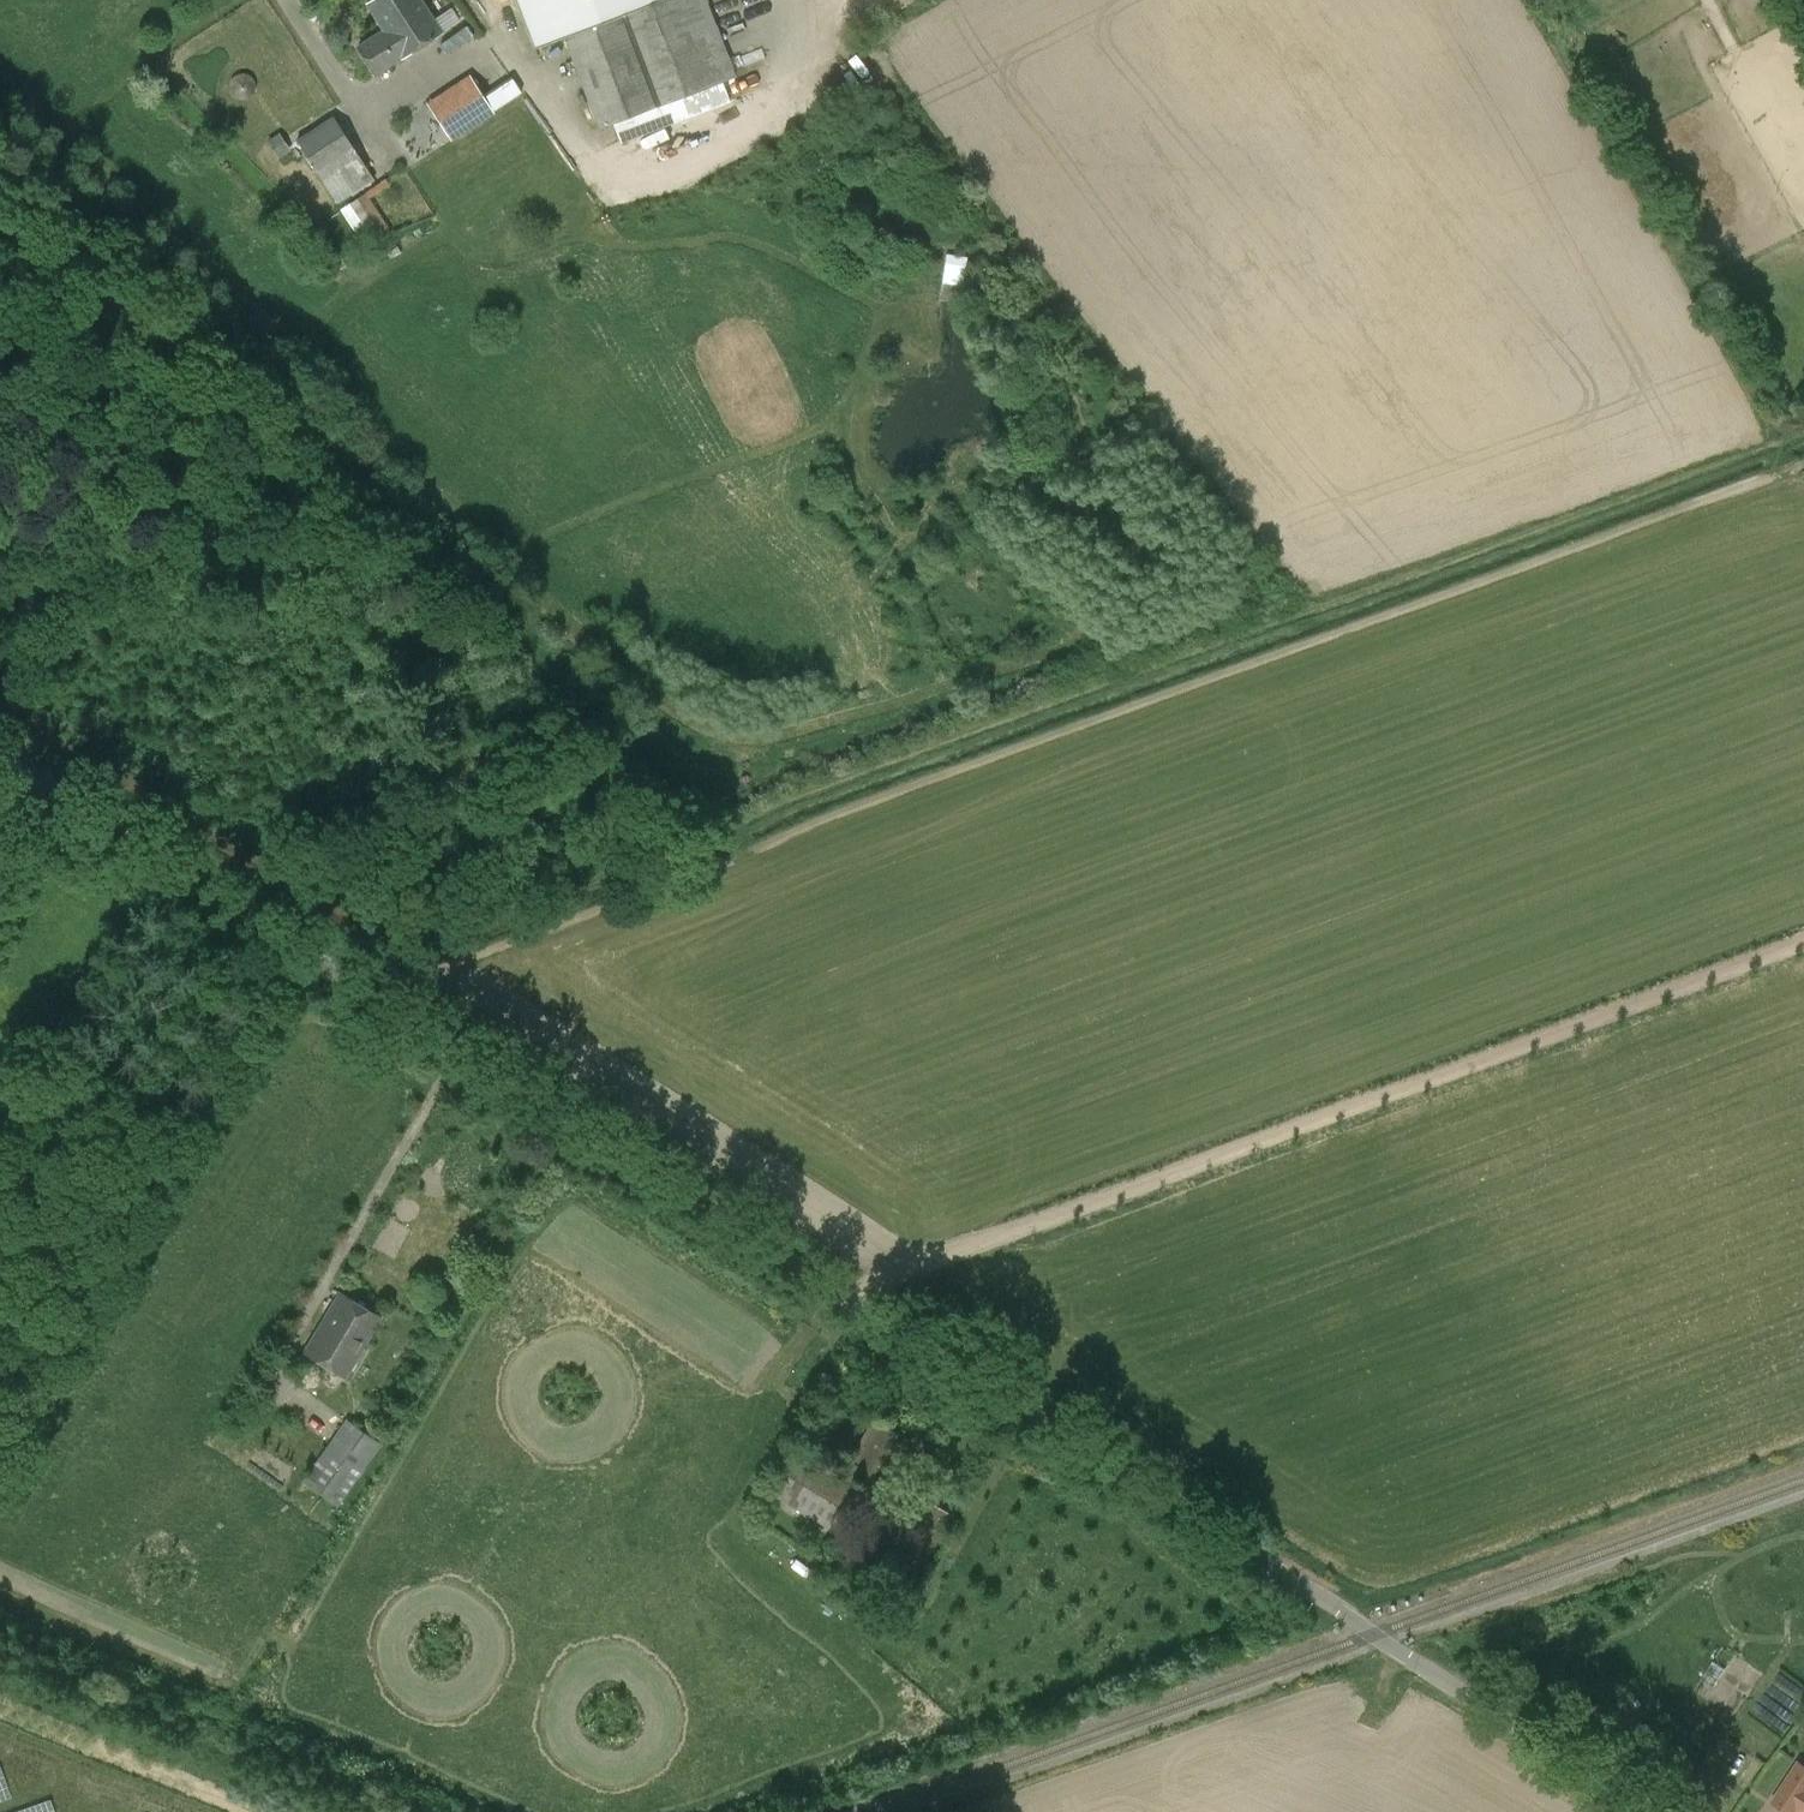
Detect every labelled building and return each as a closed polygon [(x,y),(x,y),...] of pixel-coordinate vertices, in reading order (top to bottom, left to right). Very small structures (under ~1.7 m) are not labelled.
[(419,49),(443,33),(422,0),(374,0),(366,5),(383,31),(400,20),(419,49)] [(534,50),(566,38),(601,129),(736,77),(707,0),(515,0),(534,50)] [(400,20),(383,31),(358,47),(376,76),(419,49),(400,20)] [(451,141),(495,112),(471,75),(427,103),(451,141)] [(298,140),(338,202),(375,179),(335,117),(298,140)] [(386,179),(342,209),(363,243),(390,232),(370,198),(389,184),(386,179)] [(341,1293),(305,1354),(344,1378),(381,1317),(341,1293)] [(339,1504),(382,1443),(348,1419),(304,1479),(339,1504)] [(875,1420),(851,1461),(847,1458),(838,1473),(853,1483),(861,1471),(884,1484),(910,1441),(875,1420)] [(770,1492),(828,1527),(853,1486),(796,1451),(770,1492)] [(920,1570),(952,1514),(923,1497),(891,1553),(920,1570)] [(1798,1760),(1771,1801),(1789,1811),(1798,1811),(1799,1811),(1801,1811),(1803,1811),(1803,1764),(1798,1760)]
